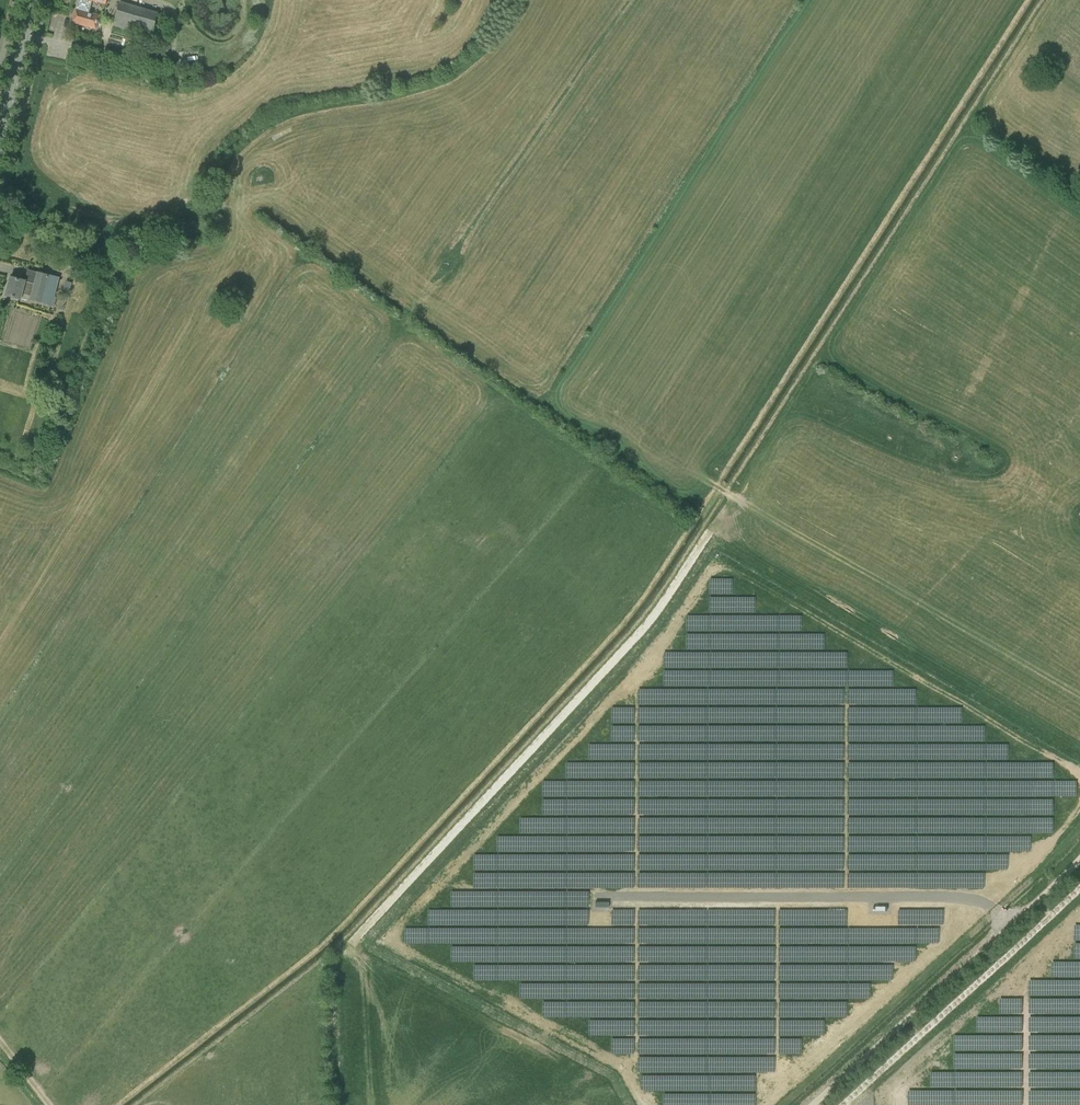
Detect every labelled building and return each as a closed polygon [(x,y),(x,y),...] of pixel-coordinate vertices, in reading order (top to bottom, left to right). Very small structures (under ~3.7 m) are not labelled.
[(112,25),(151,36),(157,14),(158,13),(119,1),(112,25)] [(71,22),(95,29),(99,15),(75,9),(71,22)] [(10,276),(5,295),(20,298),(29,301),(30,300),(52,306),(59,277),(36,271),(36,272),(28,270),(25,280),(10,276)]
